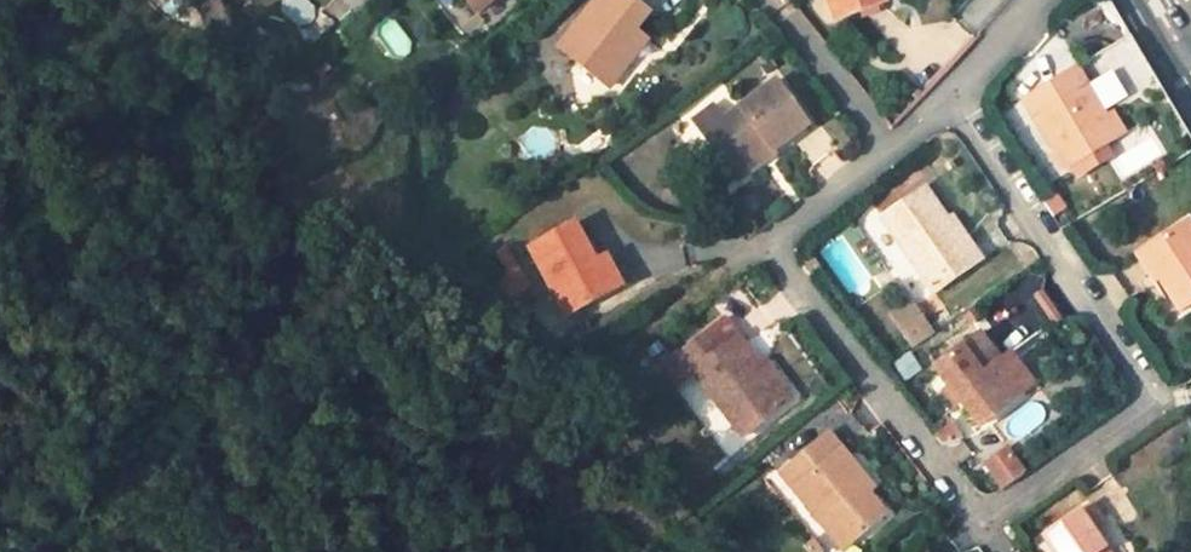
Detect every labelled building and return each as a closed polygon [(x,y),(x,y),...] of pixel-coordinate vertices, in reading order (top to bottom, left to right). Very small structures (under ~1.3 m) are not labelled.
[(278,8),(305,25),(316,7),(305,0),(284,0),(278,8)] [(475,9),(487,0),(469,0),(475,9)] [(595,81),(614,59),(623,66),(645,39),(637,33),(655,11),(640,0),(602,0),(561,52),(595,81)] [(881,8),(878,0),(834,0),(842,23),(881,8)] [(887,0),(878,0),(881,8),(889,5),(887,0)] [(614,59),(595,81),(611,95),(670,23),(655,11),(637,33),(645,39),(623,66),(614,59)] [(370,34),(393,62),(415,43),(392,16),(370,34)] [(1110,125),(1074,68),(1026,102),(1039,124),(1047,118),(1081,170),(1132,137),(1121,119),(1110,125)] [(708,137),(735,174),(772,148),(776,153),(811,124),(779,84),(725,124),(708,137)] [(698,122),(708,137),(725,124),(714,110),(698,122)] [(779,157),(776,153),(772,148),(735,174),(743,185),(779,157)] [(876,226),(928,302),(973,268),(923,194),(876,226)] [(605,294),(592,266),(573,227),(529,248),(563,316),(605,294)] [(1155,251),(1170,277),(1163,281),(1186,312),(1190,309),(1190,228),(1155,251)] [(1157,284),(1163,281),(1170,277),(1155,251),(1142,259),(1157,284)] [(603,260),(592,266),(605,294),(617,288),(603,260)] [(506,299),(525,288),(512,266),(494,278),(506,299)] [(1046,290),(1033,299),(1052,325),(1065,316),(1046,290)] [(918,298),(891,311),(910,348),(936,335),(918,298)] [(742,445),(779,413),(751,378),(756,373),(721,329),(672,370),(707,413),(712,410),(742,445)] [(1015,404),(991,371),(975,343),(931,376),(975,434),(1015,404)] [(907,380),(924,370),(914,352),(897,362),(907,380)] [(1007,361),(991,371),(1015,404),(1029,394),(1007,361)] [(761,369),(756,373),(751,378),(779,413),(789,405),(761,369)] [(961,449),(948,430),(939,440),(931,445),(939,456),(961,449)] [(832,551),(839,544),(846,551),(853,551),(881,530),(864,508),(870,502),(828,448),(782,486),(832,551)] [(997,494),(1019,480),(1002,458),(982,473),(997,494)] [(1087,540),(1097,532),(1083,513),(1039,545),(1045,551),(1081,551),(1078,547),(1087,540)] [(1087,540),(1078,547),(1081,551),(1095,551),(1087,540)]
